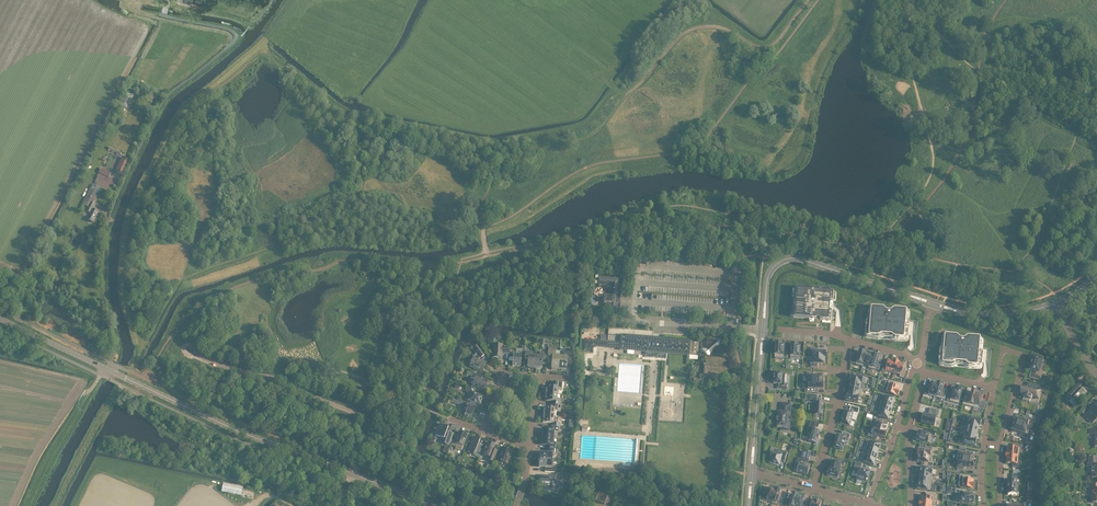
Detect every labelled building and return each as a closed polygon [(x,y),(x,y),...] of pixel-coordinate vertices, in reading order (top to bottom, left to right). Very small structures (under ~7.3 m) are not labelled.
[(182,2),(189,4),(190,3),(192,4),(192,5),(195,6),(195,7),(202,9),(202,8),(204,8),(206,2),(204,2),(204,0),(182,0),(182,2)] [(119,104),(126,108),(133,95),(134,93),(128,90),(127,92),(126,92),(119,104)] [(123,157),(117,172),(122,174),(129,159),(123,157)] [(101,168),(100,170),(99,172),(109,177),(111,172),(101,168)] [(110,190),(115,180),(99,173),(94,184),(110,190)] [(86,210),(90,212),(87,219),(93,222),(96,218),(96,219),(99,212),(93,209),(95,204),(93,203),(101,187),(92,184),(82,204),(88,206),(86,210)] [(602,308),(619,310),(619,303),(618,303),(619,296),(620,297),(620,289),(616,289),(617,275),(599,274),(598,287),(604,287),(604,295),(603,295),(602,302),(603,302),(603,308),(602,308)] [(793,307),(792,316),(793,316),(793,317),(809,318),(814,319),(816,319),(817,319),(817,318),(819,318),(819,319),(820,319),(822,319),(830,320),(831,320),(831,319),(832,311),(832,310),(831,310),(829,310),(830,301),(832,301),(833,301),(833,300),(834,292),(834,291),(833,291),(822,290),(822,291),(819,290),(817,290),(812,289),(796,288),(795,288),(794,297),(794,298),(797,298),(796,307),(794,307),(793,307)] [(871,335),(881,336),(884,336),(893,337),(906,338),(907,332),(907,327),(908,320),(909,314),(902,313),(894,312),(889,312),(884,311),(869,310),(868,321),(866,334),(871,335)] [(585,339),(584,345),(586,346),(585,349),(593,349),(593,346),(607,347),(607,340),(605,340),(606,335),(600,334),(600,339),(585,338),(585,339)] [(620,334),(619,348),(633,349),(645,350),(645,351),(645,352),(653,353),(653,356),(657,357),(658,353),(666,354),(666,353),(667,341),(661,340),(661,341),(659,341),(654,341),(654,340),(651,340),(646,339),(646,337),(634,336),(634,335),(620,334)] [(701,348),(701,349),(702,350),(703,352),(705,354),(707,355),(709,355),(716,356),(716,354),(720,354),(720,345),(717,345),(717,338),(706,338),(706,342),(700,341),(699,348),(701,348)] [(982,348),(982,347),(982,341),(974,341),(967,340),(957,339),(947,338),(942,338),(942,340),(941,350),(940,362),(947,363),(952,363),(962,364),(971,365),(980,366),(980,360),(981,360),(981,355),(982,348)] [(689,349),(689,354),(697,354),(698,341),(690,340),(690,342),(689,349)] [(774,346),(774,350),(775,350),(774,356),(786,357),(787,351),(784,351),(784,344),(782,344),(782,343),(781,343),(781,342),(776,341),(776,342),(775,342),(775,346),(774,346)] [(790,358),(799,358),(802,359),(803,352),(799,352),(800,345),(798,345),(798,344),(797,344),(797,343),(794,343),(792,343),(792,344),(791,344),(790,358)] [(470,363),(469,366),(482,371),(486,362),(478,359),(479,357),(483,354),(476,344),(471,347),(475,353),(474,354),(472,359),(471,359),(470,360),(469,362),(470,363)] [(505,352),(505,353),(508,353),(509,346),(502,346),(502,344),(492,344),(492,348),(492,357),(501,357),(502,353),(501,353),(501,351),(505,352)] [(548,346),(547,362),(551,363),(550,368),(551,368),(551,369),(555,369),(556,368),(558,368),(559,355),(560,350),(555,350),(555,347),(548,346)] [(524,355),(524,350),(524,348),(521,347),(520,353),(513,352),(513,356),(509,356),(508,360),(512,360),(512,365),(520,365),(521,355),(524,355)] [(813,351),(813,356),(825,357),(825,351),(817,351),(817,347),(811,347),(811,351),(813,351)] [(559,355),(558,368),(561,368),(561,369),(565,370),(566,369),(566,364),(571,364),(572,348),(564,348),(564,356),(559,355)] [(534,367),(535,356),(531,355),(531,352),(530,351),(524,350),(524,355),(523,362),(527,362),(527,366),(528,366),(529,367),(534,367)] [(863,364),(866,353),(866,352),(863,351),(859,350),(857,357),(852,355),(850,362),(856,363),(862,365),(863,364)] [(539,356),(535,356),(534,367),(539,368),(540,367),(541,367),(542,363),(545,363),(546,352),(540,352),(539,353),(539,356)] [(867,353),(866,353),(863,364),(866,365),(869,366),(872,354),(867,353)] [(868,367),(870,367),(875,369),(878,370),(881,361),(878,360),(879,356),(875,355),(873,354),(872,354),(869,366),(868,367)] [(729,358),(718,357),(705,356),(704,364),(703,364),(703,365),(702,376),(728,378),(729,367),(728,367),(729,358)] [(825,361),(825,357),(813,356),(810,356),(810,363),(811,363),(811,366),(817,366),(817,363),(824,363),(824,361),(825,361)] [(1042,359),(1032,356),(1030,361),(1031,362),(1029,369),(1031,370),(1031,372),(1029,377),(1040,380),(1041,374),(1042,375),(1045,365),(1041,363),(1042,359)] [(893,372),(896,361),(894,360),(893,360),(889,359),(887,364),(884,363),(882,370),(885,372),(886,370),(893,372)] [(903,377),(906,367),(903,366),(904,363),(899,361),(898,361),(896,361),(893,372),(900,374),(899,376),(903,377)] [(481,378),(482,375),(479,374),(472,372),(471,376),(474,377),(472,384),(475,386),(477,386),(477,387),(479,388),(479,387),(485,389),(488,381),(481,378)] [(774,377),(773,383),(781,383),(782,372),(774,372),(774,373),(773,373),(773,377),(774,377)] [(806,375),(806,382),(808,382),(808,381),(822,381),(822,380),(823,380),(823,376),(822,376),(822,375),(816,375),(814,375),(813,375),(813,372),(807,372),(807,375),(806,375)] [(850,381),(861,383),(863,376),(851,374),(850,378),(850,380),(850,381)] [(885,382),(883,390),(897,395),(897,393),(898,393),(899,391),(898,390),(899,389),(898,389),(899,387),(894,385),(896,382),(886,379),(885,382)] [(545,393),(557,394),(557,389),(561,389),(561,382),(550,381),(550,386),(544,386),(544,393),(545,393)] [(805,382),(805,387),(806,387),(806,390),(806,391),(813,391),(813,388),(814,388),(816,388),(823,388),(823,383),(823,381),(822,381),(808,381),(808,382),(806,382),(805,382)] [(934,396),(937,383),(935,382),(932,381),(932,382),(931,382),(929,388),(926,387),(924,393),(928,394),(934,396)] [(1066,396),(1067,397),(1066,399),(1065,400),(1066,401),(1067,402),(1068,402),(1069,402),(1073,406),(1087,392),(1083,389),(1085,387),(1085,386),(1085,385),(1084,384),(1083,384),(1082,384),(1081,384),(1079,382),(1066,396)] [(946,392),(941,391),(943,384),(937,383),(934,396),(940,397),(944,399),(946,392)] [(1021,393),(1024,394),(1022,399),(1029,401),(1031,396),(1038,398),(1040,391),(1039,391),(1039,390),(1040,385),(1033,383),(1031,388),(1025,386),(1024,389),(1022,389),(1021,393)] [(471,387),(467,386),(465,390),(468,391),(467,394),(467,395),(466,399),(468,399),(467,401),(475,404),(475,402),(479,404),(482,396),(478,394),(478,393),(474,392),(475,389),(474,388),(471,387)] [(862,389),(860,389),(849,387),(849,391),(848,393),(859,395),(861,396),(862,389)] [(953,388),(951,394),(948,393),(946,400),(958,403),(962,389),(961,389),(961,388),(956,387),(956,388),(955,387),(955,388),(953,388)] [(973,406),(977,392),(971,390),(969,397),(964,396),(962,404),(973,406)] [(981,400),(983,394),(982,394),(982,393),(977,392),(973,406),(984,409),(986,402),(981,400)] [(556,398),(557,394),(545,393),(545,400),(549,401),(549,404),(559,405),(560,398),(556,398)] [(857,402),(859,395),(848,393),(847,394),(847,396),(846,400),(857,402)] [(806,394),(806,401),(812,401),(812,402),(815,402),(815,414),(823,414),(823,402),(820,402),(821,398),(817,398),(817,394),(806,394)] [(893,402),(894,398),(883,395),(881,400),(892,403),(893,401),(893,402)] [(892,405),(892,403),(881,400),(879,405),(891,409),(892,406),(892,405)] [(463,409),(461,413),(465,415),(465,416),(465,417),(466,417),(467,417),(468,416),(474,418),(476,412),(473,411),(474,409),(471,408),(472,405),(465,402),(464,402),(463,406),(462,409),(463,409)] [(1081,411),(1085,414),(1092,422),(1096,417),(1096,402),(1095,403),(1090,409),(1086,405),(1081,411)] [(780,412),(778,412),(778,411),(778,412),(777,412),(777,417),(778,417),(777,422),(776,422),(776,426),(777,426),(777,427),(786,427),(789,427),(789,422),(787,422),(787,413),(790,413),(790,403),(781,403),(780,412)] [(543,407),(542,415),(554,416),(554,411),(560,411),(560,405),(551,404),(550,408),(543,407)] [(841,423),(849,425),(853,412),(858,413),(859,408),(851,405),(849,410),(845,409),(844,409),(840,422),(840,423),(841,423)] [(890,412),(891,409),(879,405),(878,410),(889,413),(890,411),(890,412)] [(921,421),(934,425),(936,416),(937,416),(939,410),(930,407),(928,414),(923,412),(921,421)] [(889,415),(889,413),(878,410),(876,415),(888,419),(889,416),(889,415)] [(553,422),(554,416),(542,415),(543,415),(542,422),(552,423),(551,426),(559,427),(559,423),(553,422)] [(967,416),(965,423),(966,423),(979,426),(981,419),(967,416)] [(1029,427),(1031,421),(1030,421),(1031,417),(1025,416),(1024,419),(1015,416),(1014,417),(1013,421),(1013,423),(1029,427)] [(875,428),(887,432),(887,431),(888,426),(888,425),(882,423),(883,420),(876,418),(875,421),(874,421),(872,427),(875,428)] [(818,422),(810,420),(809,425),(812,425),(808,440),(816,443),(816,442),(818,438),(819,435),(818,435),(820,430),(817,429),(818,426),(817,426),(818,422)] [(439,423),(435,435),(443,438),(443,439),(443,440),(444,440),(445,441),(444,443),(448,445),(453,433),(448,431),(448,432),(446,432),(448,426),(439,423)] [(979,426),(966,423),(964,429),(977,432),(979,426)] [(1029,427),(1013,423),(1013,424),(1012,424),(1011,428),(1012,428),(1012,429),(1020,431),(1019,436),(1026,438),(1029,427)] [(541,429),(540,436),(553,437),(554,430),(557,431),(558,427),(547,426),(547,430),(541,429)] [(887,432),(875,428),(873,433),(872,433),(871,433),(871,436),(877,438),(878,435),(885,437),(887,432)] [(915,438),(916,438),(916,439),(930,442),(932,434),(934,435),(935,431),(926,429),(925,432),(919,431),(918,433),(917,433),(917,434),(916,433),(915,438)] [(977,432),(964,429),(963,435),(976,438),(977,432)] [(452,437),(450,444),(456,446),(455,448),(461,450),(467,434),(458,431),(457,435),(456,438),(452,437)] [(850,434),(842,431),(841,435),(837,434),(836,439),(835,442),(834,447),(839,448),(839,449),(840,449),(842,449),(846,437),(849,438),(850,434)] [(976,438),(963,435),(961,442),(975,445),(976,438)] [(479,440),(479,439),(473,436),(467,451),(473,453),(472,454),(478,456),(483,444),(478,442),(479,440)] [(553,437),(540,436),(540,444),(546,444),(546,448),(556,449),(556,445),(553,444),(553,437)] [(879,447),(880,444),(868,440),(867,445),(878,449),(879,447)] [(493,449),(494,444),(487,441),(484,449),(483,449),(481,453),(488,456),(487,459),(492,461),(496,450),(493,449)] [(1019,456),(1020,448),(1021,448),(1022,444),(1012,443),(1012,447),(1007,446),(1007,448),(1006,448),(1006,450),(1006,451),(1006,455),(1018,456),(1019,456)] [(918,449),(917,455),(932,456),(933,450),(932,450),(932,447),(925,446),(925,445),(922,444),(922,449),(919,449),(918,449)] [(877,451),(878,449),(867,445),(865,450),(877,454),(878,451),(877,451)] [(508,459),(511,451),(502,447),(501,451),(497,449),(495,456),(499,457),(498,460),(507,463),(507,462),(508,462),(509,459),(508,459)] [(539,452),(539,459),(552,460),(552,457),(553,457),(555,456),(556,455),(556,453),(556,452),(556,449),(546,448),(546,452),(539,452)] [(774,463),(777,464),(778,464),(779,464),(779,463),(780,463),(780,462),(780,460),(784,461),(787,451),(777,449),(777,452),(771,450),(769,456),(771,456),(769,462),(774,463)] [(965,450),(959,449),(958,453),(957,453),(957,459),(974,461),(973,461),(973,460),(974,460),(974,455),(965,454),(965,450)] [(807,474),(810,465),(807,464),(810,453),(802,450),(796,471),(807,474)] [(876,457),(877,454),(865,450),(863,456),(875,459),(875,457),(876,457)] [(917,455),(916,460),(917,460),(917,461),(924,462),(923,465),(931,466),(932,466),(933,462),(931,462),(932,456),(917,455)] [(1017,463),(1018,456),(1006,455),(1005,457),(1006,457),(1005,462),(1012,462),(1012,466),(1018,467),(1019,463),(1017,463)] [(874,461),(875,459),(863,456),(862,461),(874,464),(875,461),(874,461)] [(1092,472),(1092,477),(1096,477),(1096,463),(1096,456),(1088,456),(1088,463),(1086,466),(1092,472)] [(836,462),(832,460),(830,467),(829,466),(827,474),(828,474),(828,475),(832,476),(832,475),(837,477),(839,469),(838,469),(840,463),(843,464),(844,460),(837,458),(836,462)] [(545,466),(544,471),(554,472),(555,468),(555,467),(555,465),(554,464),(553,463),(551,463),(552,460),(539,459),(538,466),(545,466)] [(974,461),(957,459),(958,460),(957,466),(956,469),(963,470),(963,467),(973,468),(973,467),(974,467),(974,463),(973,463),(974,461)] [(855,464),(853,470),(856,471),(855,475),(857,475),(856,478),(866,481),(866,478),(867,478),(869,472),(860,469),(861,466),(862,463),(855,461),(855,464)] [(1006,489),(1006,494),(1017,494),(1017,489),(1017,484),(1016,484),(1016,480),(1019,480),(1018,473),(1013,473),(1013,479),(1007,479),(1007,489),(1006,489)] [(541,483),(541,484),(551,488),(555,490),(559,480),(553,478),(553,475),(540,474),(539,483),(541,483)] [(970,475),(960,474),(958,486),(973,487),(973,486),(974,486),(974,484),(974,483),(974,482),(973,481),(973,479),(970,479),(970,475)] [(221,490),(241,495),(243,486),(223,482),(221,490)] [(764,492),(762,499),(766,500),(771,501),(776,488),(771,487),(770,487),(768,493),(764,492)] [(782,490),(776,488),(771,501),(771,503),(777,504),(777,503),(781,504),(783,498),(779,497),(782,490)] [(973,494),(966,493),(966,490),(963,489),(955,488),(955,492),(959,493),(958,501),(972,503),(972,502),(973,502),(974,497),(973,497),(973,496),(972,496),(973,494)] [(592,500),(604,504),(607,495),(595,490),(592,500)] [(934,505),(935,497),(935,493),(925,492),(925,496),(921,495),(920,500),(920,501),(920,503),(934,505)] [(785,505),(788,505),(795,505),(798,495),(792,493),(790,500),(787,499),(785,505)] [(798,495),(795,505),(805,505),(806,504),(802,503),(804,497),(803,497),(803,496),(798,495)]
